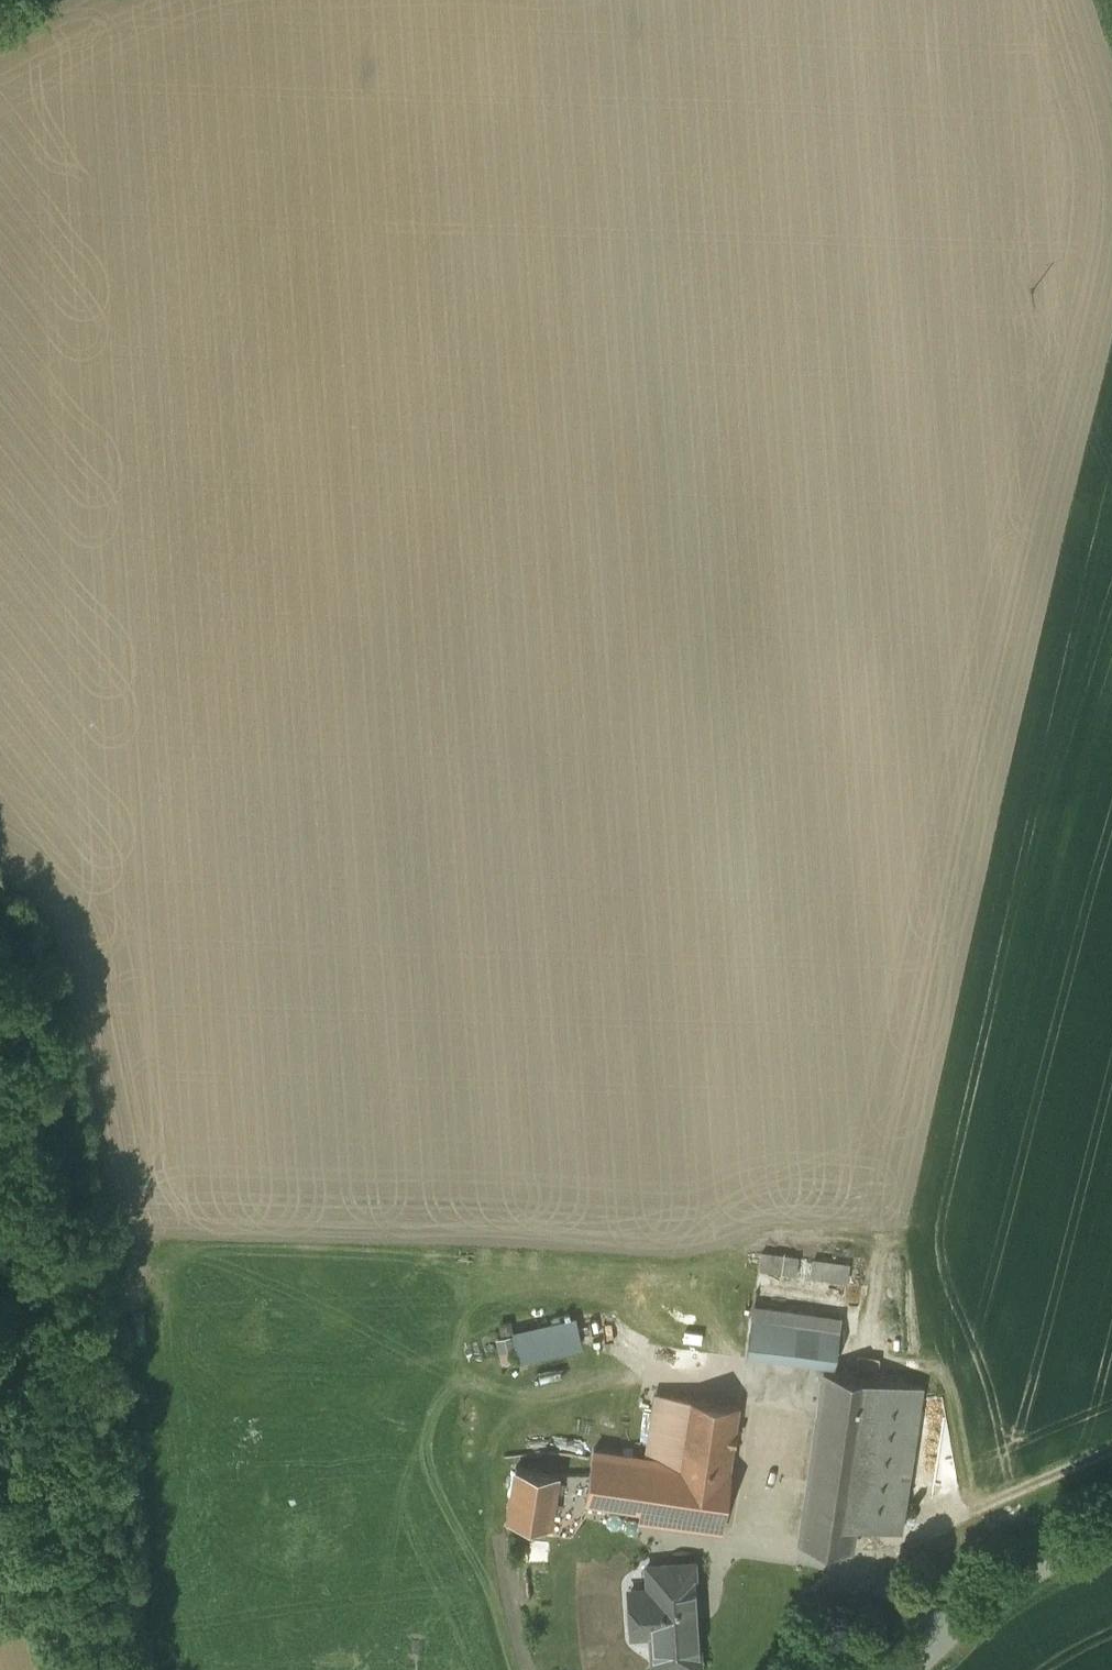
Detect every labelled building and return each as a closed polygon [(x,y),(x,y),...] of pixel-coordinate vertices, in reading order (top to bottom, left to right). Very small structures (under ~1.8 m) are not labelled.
[(799,1257),(762,1252),(760,1267),(797,1273),(799,1257)] [(850,1264),(814,1259),(812,1275),(848,1280),(850,1264)] [(844,1302),(757,1290),(748,1352),(835,1365),(844,1302)] [(575,1319),(515,1332),(521,1358),(580,1345),(575,1319)] [(923,1384),(826,1369),(800,1540),(852,1548),(856,1523),(901,1530),(923,1384)] [(648,1456),(594,1448),(587,1498),(643,1506),(641,1518),(722,1530),(740,1404),(657,1392),(648,1456)] [(557,1472),(517,1466),(509,1516),(550,1522),(557,1472)] [(648,1565),(649,1586),(632,1587),(635,1633),(652,1632),(654,1669),(701,1667),(695,1562),(648,1565)]
